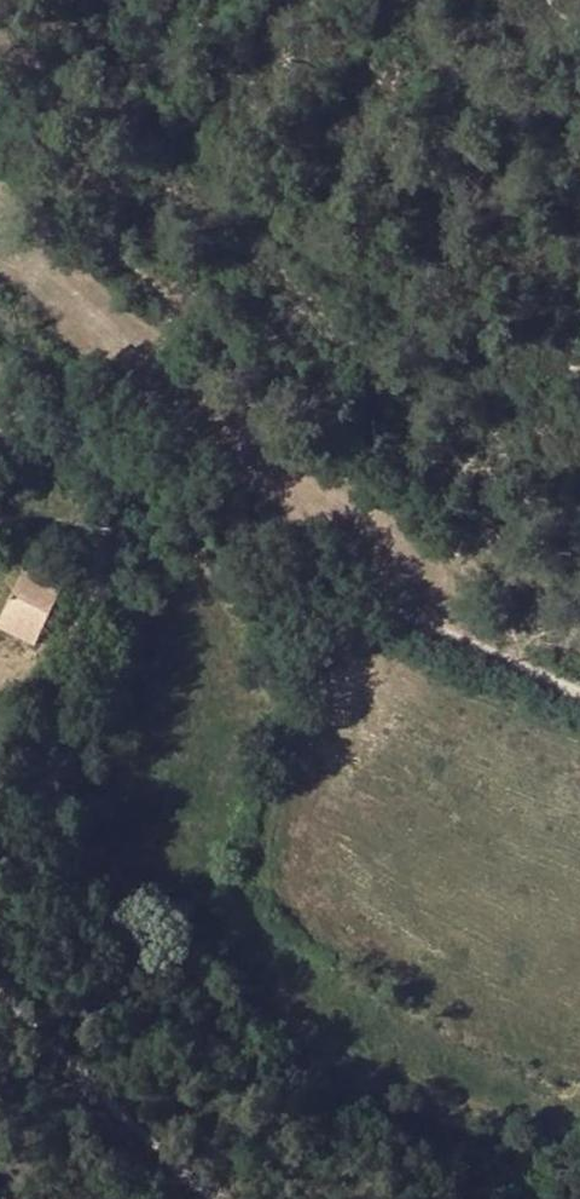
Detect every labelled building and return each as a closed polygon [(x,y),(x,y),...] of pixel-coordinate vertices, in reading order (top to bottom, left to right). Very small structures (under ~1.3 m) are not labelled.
[(19,628),(34,591),(0,576),(0,620),(19,628)]
